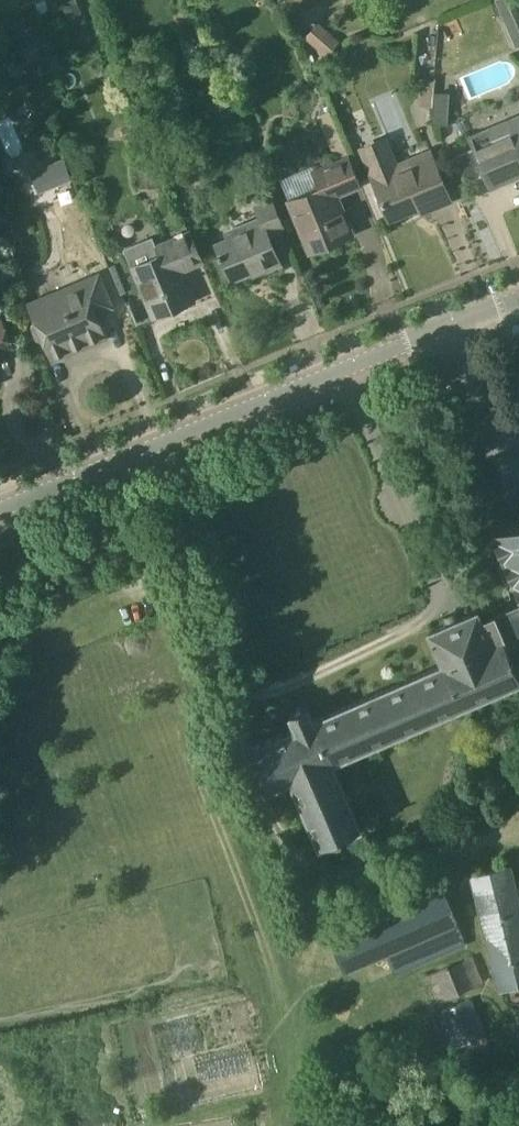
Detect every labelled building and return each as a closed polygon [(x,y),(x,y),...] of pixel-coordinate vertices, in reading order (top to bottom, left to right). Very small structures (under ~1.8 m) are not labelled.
[(65,8),(72,25),(85,19),(78,3),(65,8)] [(502,14),(516,47),(518,46),(518,7),(502,14)] [(326,56),(339,41),(318,22),(304,37),(326,56)] [(434,91),(433,102),(431,121),(450,122),(452,92),(434,91)] [(321,188),(289,201),(301,231),(305,229),(314,250),(339,240),(338,238),(352,232),(337,195),(361,184),(349,156),(328,110),(317,115),(337,162),(314,171),(321,188)] [(491,186),(518,174),(518,115),(470,136),(474,146),(454,155),(464,180),(485,172),(491,186)] [(420,171),(418,165),(393,175),(384,151),(365,158),(375,182),(390,219),(432,202),(434,208),(452,200),(437,164),(420,171)] [(161,166),(138,168),(139,187),(162,186),(161,166)] [(285,227),(273,198),(256,205),(262,218),(244,225),(247,231),(217,244),(232,280),(267,266),(268,269),(282,264),(269,234),(285,227)] [(127,249),(134,266),(147,298),(152,296),(160,315),(194,300),(182,270),(203,261),(191,232),(156,247),(153,238),(127,249)] [(113,307),(100,275),(82,282),(84,287),(65,296),(62,290),(30,304),(38,322),(34,323),(32,327),(37,340),(41,341),(45,340),(53,359),(107,337),(97,314),(113,307)] [(1,319),(0,320),(0,352),(13,347),(1,319)] [(492,533),(493,535),(491,536),(493,543),(491,543),(514,596),(490,606),(513,662),(518,660),(518,522),(492,533)] [(513,662),(490,606),(462,618),(462,617),(460,617),(458,611),(443,617),(446,623),(444,624),(445,625),(429,632),(443,663),(314,718),(308,704),(290,712),(297,727),(252,747),(270,787),(292,778),(320,844),(362,826),(334,761),(518,681),(518,675),(513,662)] [(472,879),(498,990),(518,985),(518,893),(512,866),(472,879)] [(443,886),(330,936),(345,973),(387,955),(396,976),(467,945),(443,886)] [(471,998),(441,1010),(456,1047),(486,1034),(471,998)]
